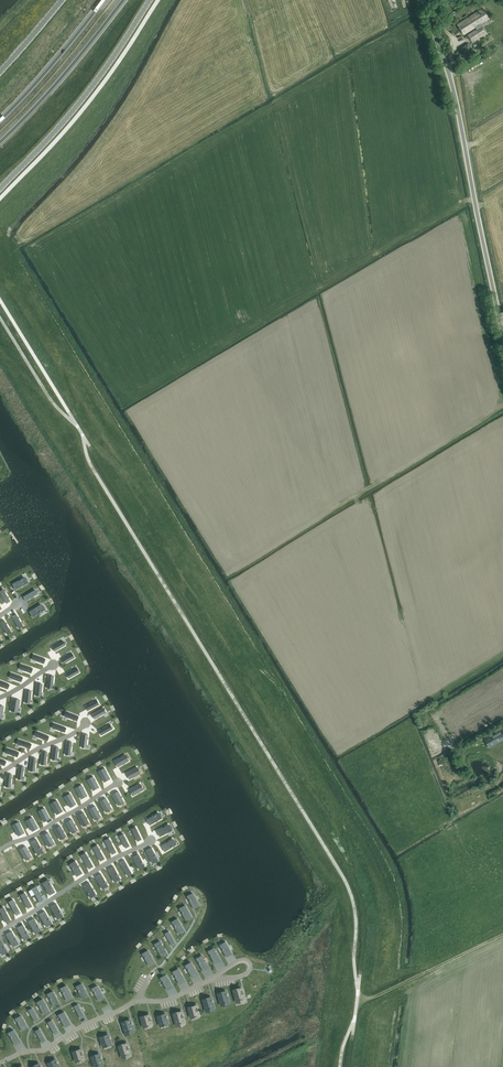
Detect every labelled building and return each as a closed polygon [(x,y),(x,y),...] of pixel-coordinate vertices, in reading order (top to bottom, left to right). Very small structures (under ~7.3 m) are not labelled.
[(412,6),(410,0),(400,0),(403,9),(412,6)] [(472,43),(486,33),(482,26),(481,26),(480,24),(490,18),(483,8),(457,25),(463,35),(476,27),(477,29),(468,35),(472,43)] [(473,48),(470,44),(468,43),(460,49),(464,54),(473,48)] [(487,738),(492,746),(502,739),(502,728),(487,738)] [(234,990),(234,991),(237,1000),(240,999),(241,1000),(242,999),(244,998),(243,994),(243,993),(242,991),(243,991),(242,991),(241,989),(241,988),(234,990)] [(218,993),(218,994),(221,1003),(221,1004),(221,1003),(225,1002),(225,1003),(226,1003),(226,1002),(228,1001),(228,1002),(228,1001),(227,997),(227,996),(227,994),(226,994),(226,992),(226,991),(225,991),(225,992),(218,994),(218,993)] [(203,999),(203,1000),(206,1009),(206,1010),(206,1009),(210,1008),(210,1009),(211,1008),(213,1007),(212,1003),(212,1002),(212,1000),(211,1000),(211,998),(211,997),(210,997),(210,998),(203,1000),(203,999)] [(189,1007),(189,1008),(191,1017),(191,1018),(192,1017),(195,1016),(195,1017),(196,1016),(199,1015),(198,1011),(198,1010),(197,1008),(196,1006),(196,1005),(189,1008),(189,1007)] [(174,1014),(177,1024),(176,1024),(177,1024),(180,1023),(181,1023),(182,1023),(181,1023),(184,1022),(183,1017),(182,1015),(182,1014),(182,1015),(181,1012),(174,1014)] [(158,1016),(157,1016),(158,1016),(160,1026),(161,1026),(164,1025),(165,1025),(165,1024),(168,1024),(168,1023),(167,1019),(166,1017),(166,1016),(165,1014),(158,1016)] [(141,1017),(144,1027),(148,1026),(149,1026),(149,1025),(151,1025),(152,1025),(151,1024),(150,1020),(151,1020),(150,1020),(150,1018),(150,1017),(149,1018),(149,1015),(148,1015),(141,1017)] [(133,1030),(131,1025),(132,1025),(131,1023),(130,1020),(129,1020),(123,1022),(122,1022),(122,1023),(125,1032),(126,1032),(129,1031),(129,1032),(130,1031),(133,1030)] [(100,1037),(103,1046),(103,1047),(104,1047),(107,1046),(108,1046),(108,1045),(111,1044),(111,1045),(111,1044),(109,1040),(110,1040),(110,1039),(109,1039),(109,1037),(108,1035),(108,1034),(107,1035),(101,1037),(100,1037)] [(129,1054),(130,1054),(130,1053),(128,1049),(129,1049),(128,1049),(128,1047),(128,1046),(127,1046),(127,1044),(126,1044),(119,1046),(122,1056),(126,1055),(127,1055),(127,1054),(129,1054)] [(73,1051),(73,1052),(76,1061),(76,1062),(76,1061),(80,1060),(80,1061),(81,1060),(83,1059),(84,1059),(83,1059),(82,1055),(82,1054),(82,1052),(81,1052),(80,1050),(81,1049),(80,1049),(73,1052),(73,1051)] [(102,1064),(101,1059),(100,1057),(99,1054),(92,1056),(91,1056),(92,1057),(95,1066),(98,1065),(99,1066),(100,1065),(99,1065),(102,1064)]
